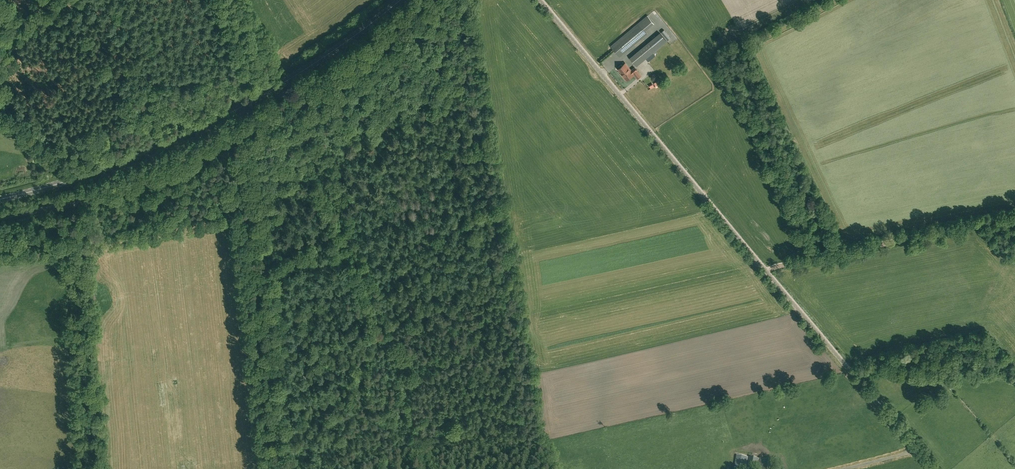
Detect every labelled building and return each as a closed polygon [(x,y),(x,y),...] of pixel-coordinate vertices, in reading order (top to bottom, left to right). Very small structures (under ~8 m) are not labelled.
[(620,56),(647,33),(638,23),(611,46),(620,56)] [(660,33),(649,42),(630,58),(637,66),(655,50),(654,48),(665,39),(660,33)] [(618,68),(619,68),(618,69),(623,74),(622,75),(626,80),(634,74),(637,78),(641,75),(634,67),(631,69),(625,63),(622,65),(622,64),(621,64),(618,66),(618,68)] [(734,468),(741,468),(758,468),(759,459),(736,455),(734,468)]
